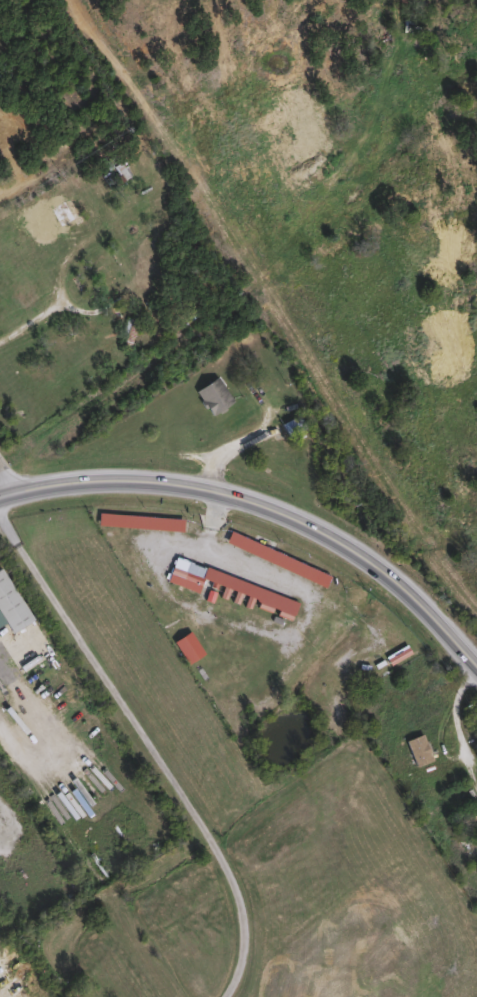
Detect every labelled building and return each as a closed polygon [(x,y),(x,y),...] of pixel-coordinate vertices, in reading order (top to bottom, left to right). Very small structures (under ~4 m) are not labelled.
[(418,18),(418,31),(402,31),(402,18),(418,18)] [(108,188),(99,172),(119,160),(129,175),(108,188)] [(76,223),(72,217),(58,224),(48,206),(69,195),(82,220),(76,223)] [(193,390),(214,375),(231,399),(209,414),(193,390)] [(279,423),(295,413),(303,425),(288,436),(279,423)] [(4,622),(0,624),(0,568),(1,567),(29,620),(9,631),(4,622)] [(182,578),(185,571),(201,578),(198,584),(182,578)] [(459,814),(476,802),(476,820),(467,826),(459,814)]
